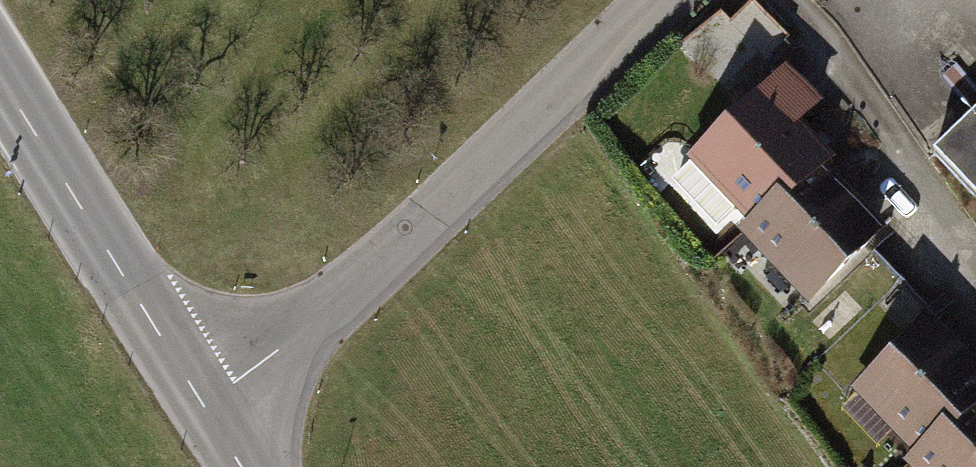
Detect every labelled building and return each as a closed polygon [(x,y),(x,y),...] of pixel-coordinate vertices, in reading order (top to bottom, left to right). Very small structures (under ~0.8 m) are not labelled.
[(744,221),(756,234),(826,166),(834,158),(812,135),(833,115),(790,70),(690,166),(699,175),(680,193),(725,239),(744,221)] [(947,154),(975,184),(975,127),(947,154)] [(812,313),(893,235),(826,166),(756,234),(745,244),(777,277),(765,289),(793,318),(805,306),(812,313)] [(922,464),(975,412),(975,364),(934,321),(856,396),(922,464)] [(922,464),(919,466),(975,466),(975,412),(922,464)]
